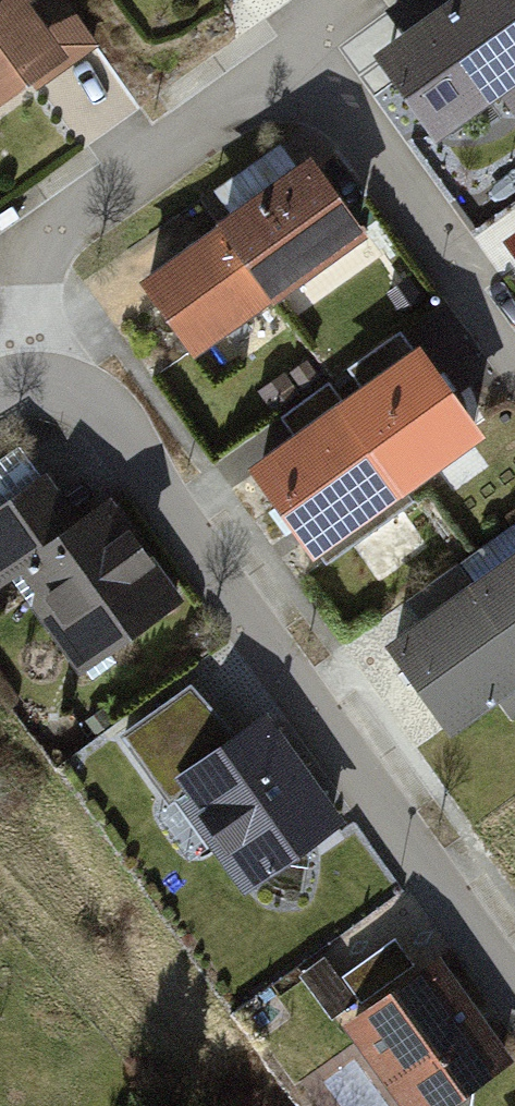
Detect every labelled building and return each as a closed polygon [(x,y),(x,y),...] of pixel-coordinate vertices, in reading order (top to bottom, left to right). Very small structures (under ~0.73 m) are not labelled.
[(95,37),(69,0),(0,0),(0,103),(95,37)] [(393,57),(454,139),(514,95),(514,0),(470,0),(393,57)] [(230,225),(281,297),(376,231),(325,158),(230,225)] [(281,297),(230,225),(154,279),(205,351),(281,297)] [(351,366),(371,394),(421,358),(402,331),(351,366)] [(371,394),(350,409),(404,483),(475,433),(421,358),(371,394)] [(280,416),(300,444),(350,409),(330,381),(280,416)] [(404,483),(350,409),(300,444),(263,471),(330,565),(417,502),(404,483)] [(44,473),(0,506),(0,591),(2,594),(24,577),(93,671),(194,597),(123,501),(85,529),(44,473)] [(475,591),(514,646),(514,562),(475,591)] [(407,599),(426,628),(475,591),(460,563),(407,599)] [(394,652),(446,726),(514,677),(514,646),(475,591),(426,628),(394,652)] [(206,685),(129,741),(180,810),(194,799),(254,880),(339,818),(270,725),(248,742),(206,685)] [(376,1004),(413,952),(390,936),(353,987),(376,1004)] [(349,1028),(408,1105),(454,1105),(514,1061),(439,961),(349,1028)]
